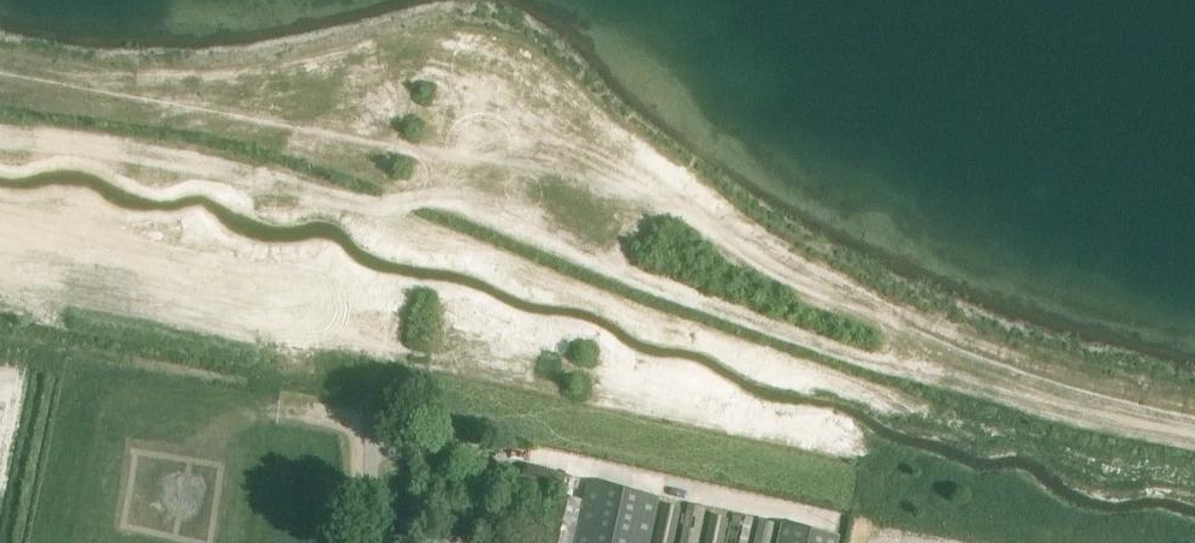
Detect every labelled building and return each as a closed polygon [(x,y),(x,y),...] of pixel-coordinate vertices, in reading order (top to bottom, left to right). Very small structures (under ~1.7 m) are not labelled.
[(561,496),(566,473),(529,465),(522,488),(561,496)] [(660,496),(587,480),(574,542),(650,542),(660,496)] [(682,502),(663,498),(654,542),(673,542),(682,502)] [(706,507),(688,503),(680,542),(699,542),(706,507)] [(730,513),(712,508),(705,542),(724,542),(730,513)] [(754,517),(734,512),(728,542),(749,542),(754,517)] [(777,520),(759,516),(754,542),(773,542),(777,520)] [(784,523),(780,542),(839,542),(841,535),(784,523)]
